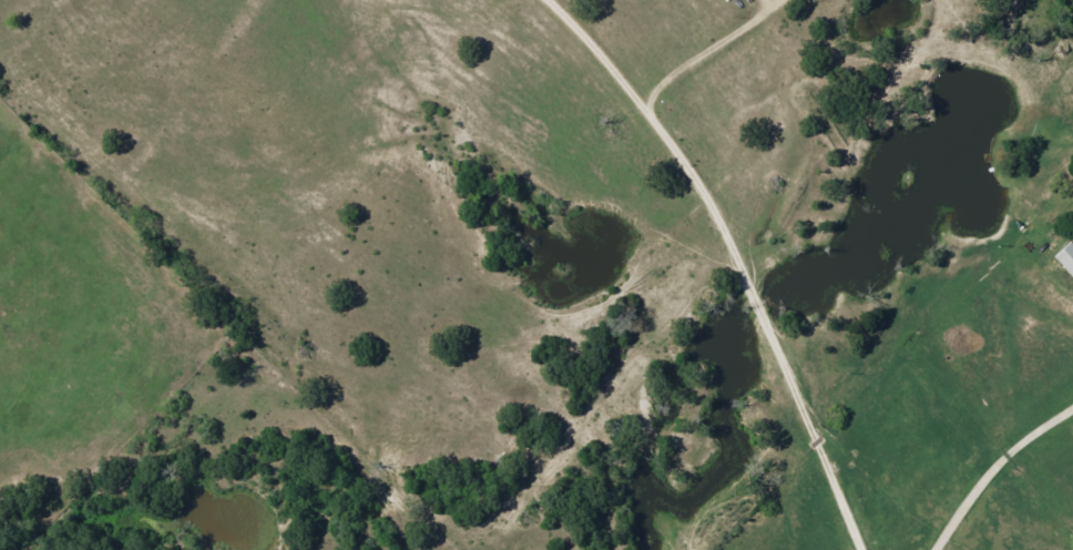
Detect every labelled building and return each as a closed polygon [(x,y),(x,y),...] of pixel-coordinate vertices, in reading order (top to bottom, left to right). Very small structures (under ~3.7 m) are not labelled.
[(1057,258),(1072,276),(1072,244),(1057,258)]
